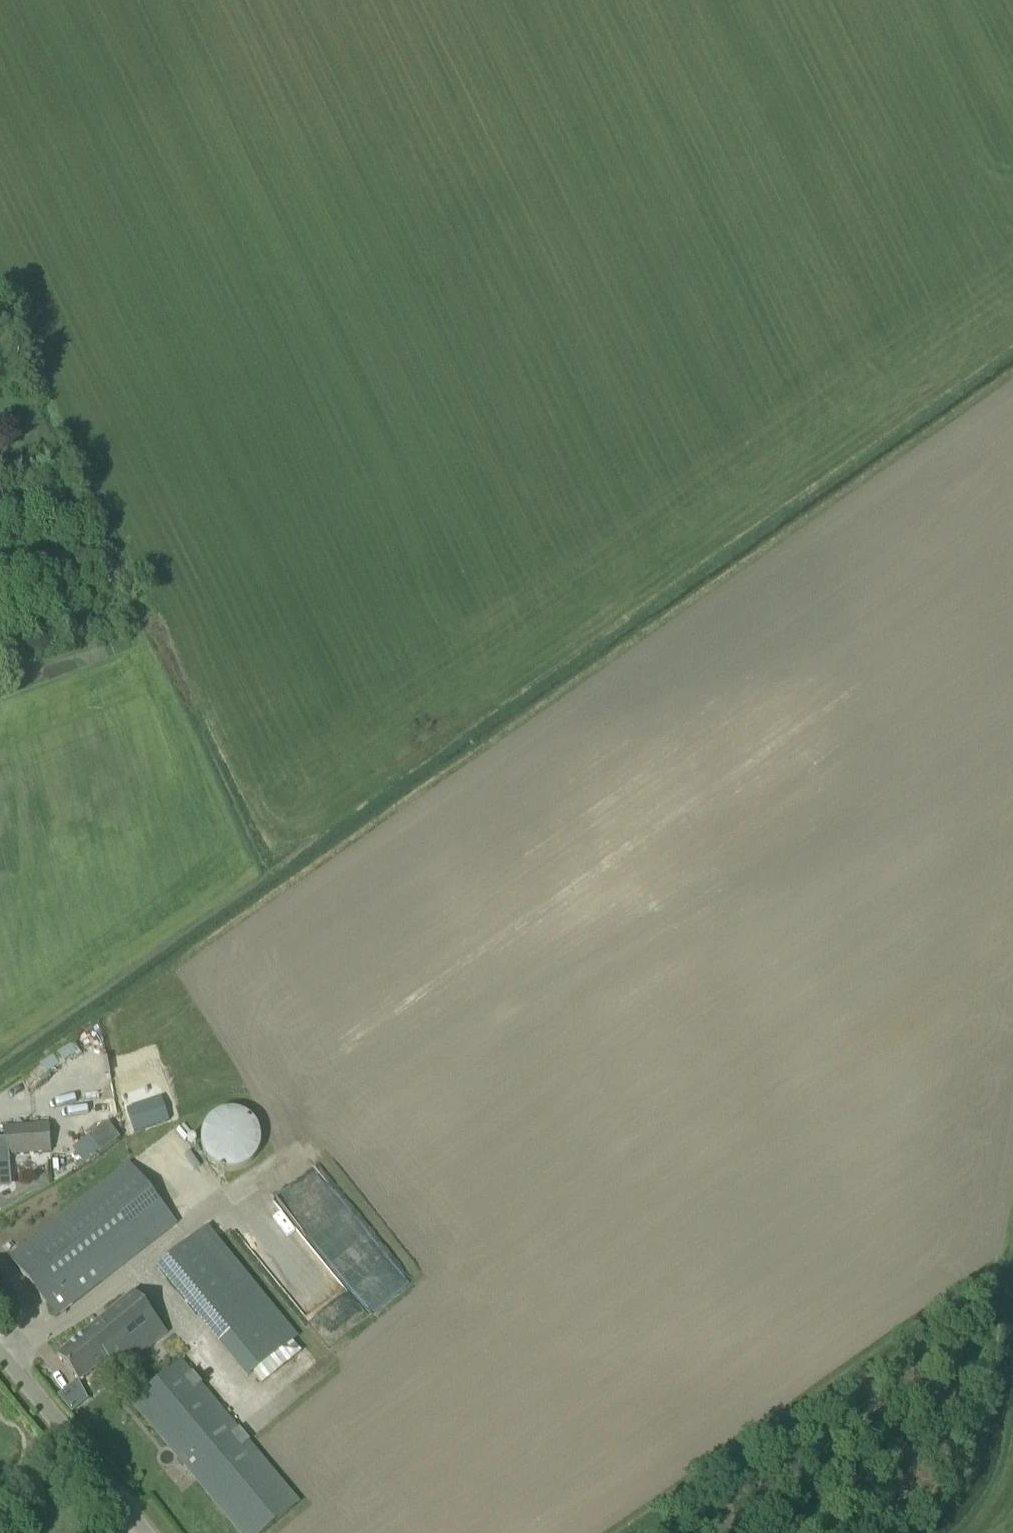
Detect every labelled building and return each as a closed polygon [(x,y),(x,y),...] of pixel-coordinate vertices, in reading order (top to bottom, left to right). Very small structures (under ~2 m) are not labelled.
[(259,1158),(243,1105),(195,1120),(211,1172),(259,1158)] [(50,1155),(48,1127),(4,1129),(4,1143),(0,1143),(0,1159),(50,1155)] [(8,1258),(56,1318),(174,1223),(126,1164),(8,1258)] [(157,1271),(225,1354),(275,1313),(206,1230),(157,1271)] [(57,1357),(78,1383),(107,1359),(118,1373),(167,1334),(134,1294),(57,1357)] [(239,1532),(262,1532),(298,1503),(182,1362),(132,1404),(239,1532)]
